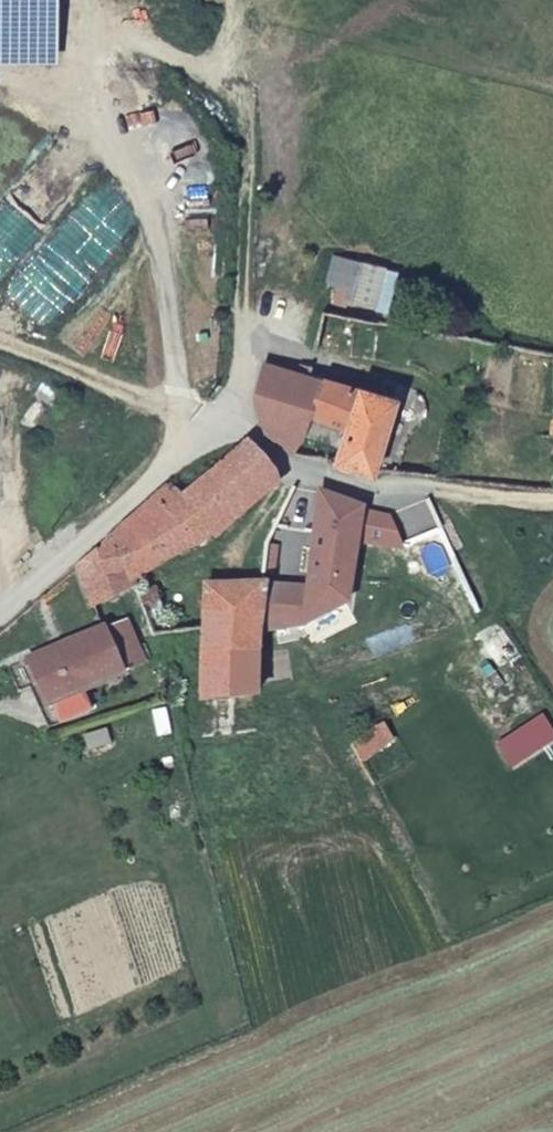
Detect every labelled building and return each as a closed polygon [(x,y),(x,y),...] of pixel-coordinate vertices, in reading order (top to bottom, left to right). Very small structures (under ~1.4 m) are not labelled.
[(61,65),(62,0),(0,0),(0,65),(61,65)] [(374,477),(378,474),(398,400),(313,379),(316,368),(304,364),(301,375),(271,367),(261,402),(270,438),(297,456),(374,477)] [(106,550),(78,573),(94,605),(135,586),(132,582),(200,544),(274,479),(278,475),(251,445),(186,500),(174,484),(145,514),(106,550)] [(298,490),(292,498),(266,557),(313,564),(318,494),(298,490)] [(311,589),(267,590),(273,633),(315,628),(349,621),(365,619),(366,587),(367,512),(367,509),(327,495),(318,494),(313,564),(311,589)] [(430,501),(390,520),(414,580),(426,600),(440,634),(482,615),(465,580),(430,501)] [(208,632),(204,704),(259,697),(273,634),(273,633),(267,590),(212,593),(208,632)] [(157,638),(208,632),(212,593),(139,597),(157,638)] [(125,675),(105,629),(32,663),(51,707),(125,675)] [(518,770),(552,748),(552,732),(543,717),(503,744),(518,770)] [(366,734),(348,747),(360,765),(378,752),(366,734)]
